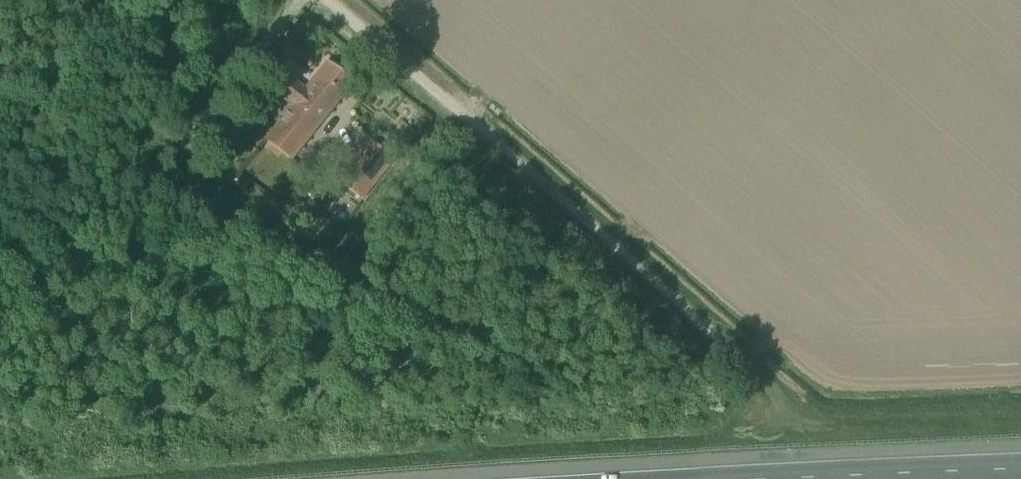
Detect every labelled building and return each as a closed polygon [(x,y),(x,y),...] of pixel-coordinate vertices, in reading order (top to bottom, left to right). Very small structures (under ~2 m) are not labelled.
[(283,152),(290,158),(353,80),(328,60),(306,89),(287,73),(275,88),(294,103),(266,138),(271,143),(267,148),(278,157),(283,152)] [(395,158),(373,140),(340,181),(362,199),(395,158)]
